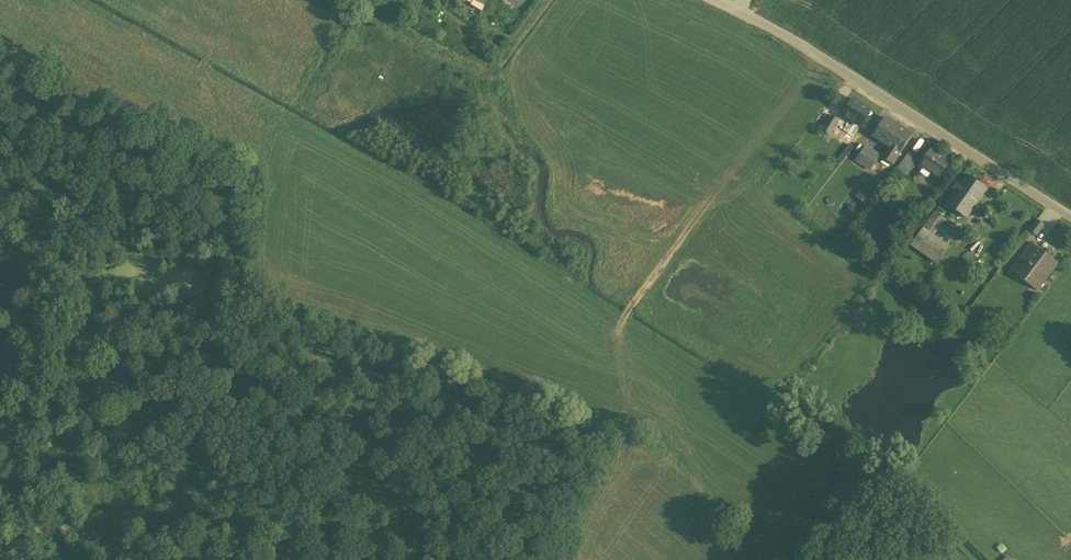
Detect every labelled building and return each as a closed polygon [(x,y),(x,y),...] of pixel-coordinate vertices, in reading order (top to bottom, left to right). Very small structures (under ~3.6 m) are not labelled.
[(853,98),(843,114),(860,125),(871,109),(853,98)] [(825,125),(833,130),(840,120),(832,115),(825,125)] [(886,117),(874,135),(887,143),(889,145),(882,157),(894,165),(913,135),(886,117)] [(841,160),(846,163),(855,146),(850,143),(841,160)] [(859,158),(871,166),(878,154),(866,147),(859,158)] [(941,154),(933,148),(921,164),(940,177),(950,162),(941,155),(941,154)] [(908,154),(898,168),(906,174),(917,160),(908,154)] [(968,175),(947,203),(966,217),(988,188),(968,175)] [(945,221),(934,213),(906,253),(931,272),(950,246),(935,235),(945,221)] [(1038,219),(1030,229),(1037,235),(1045,225),(1038,219)] [(1032,242),(1011,270),(1038,291),(1060,263),(1032,242)]
